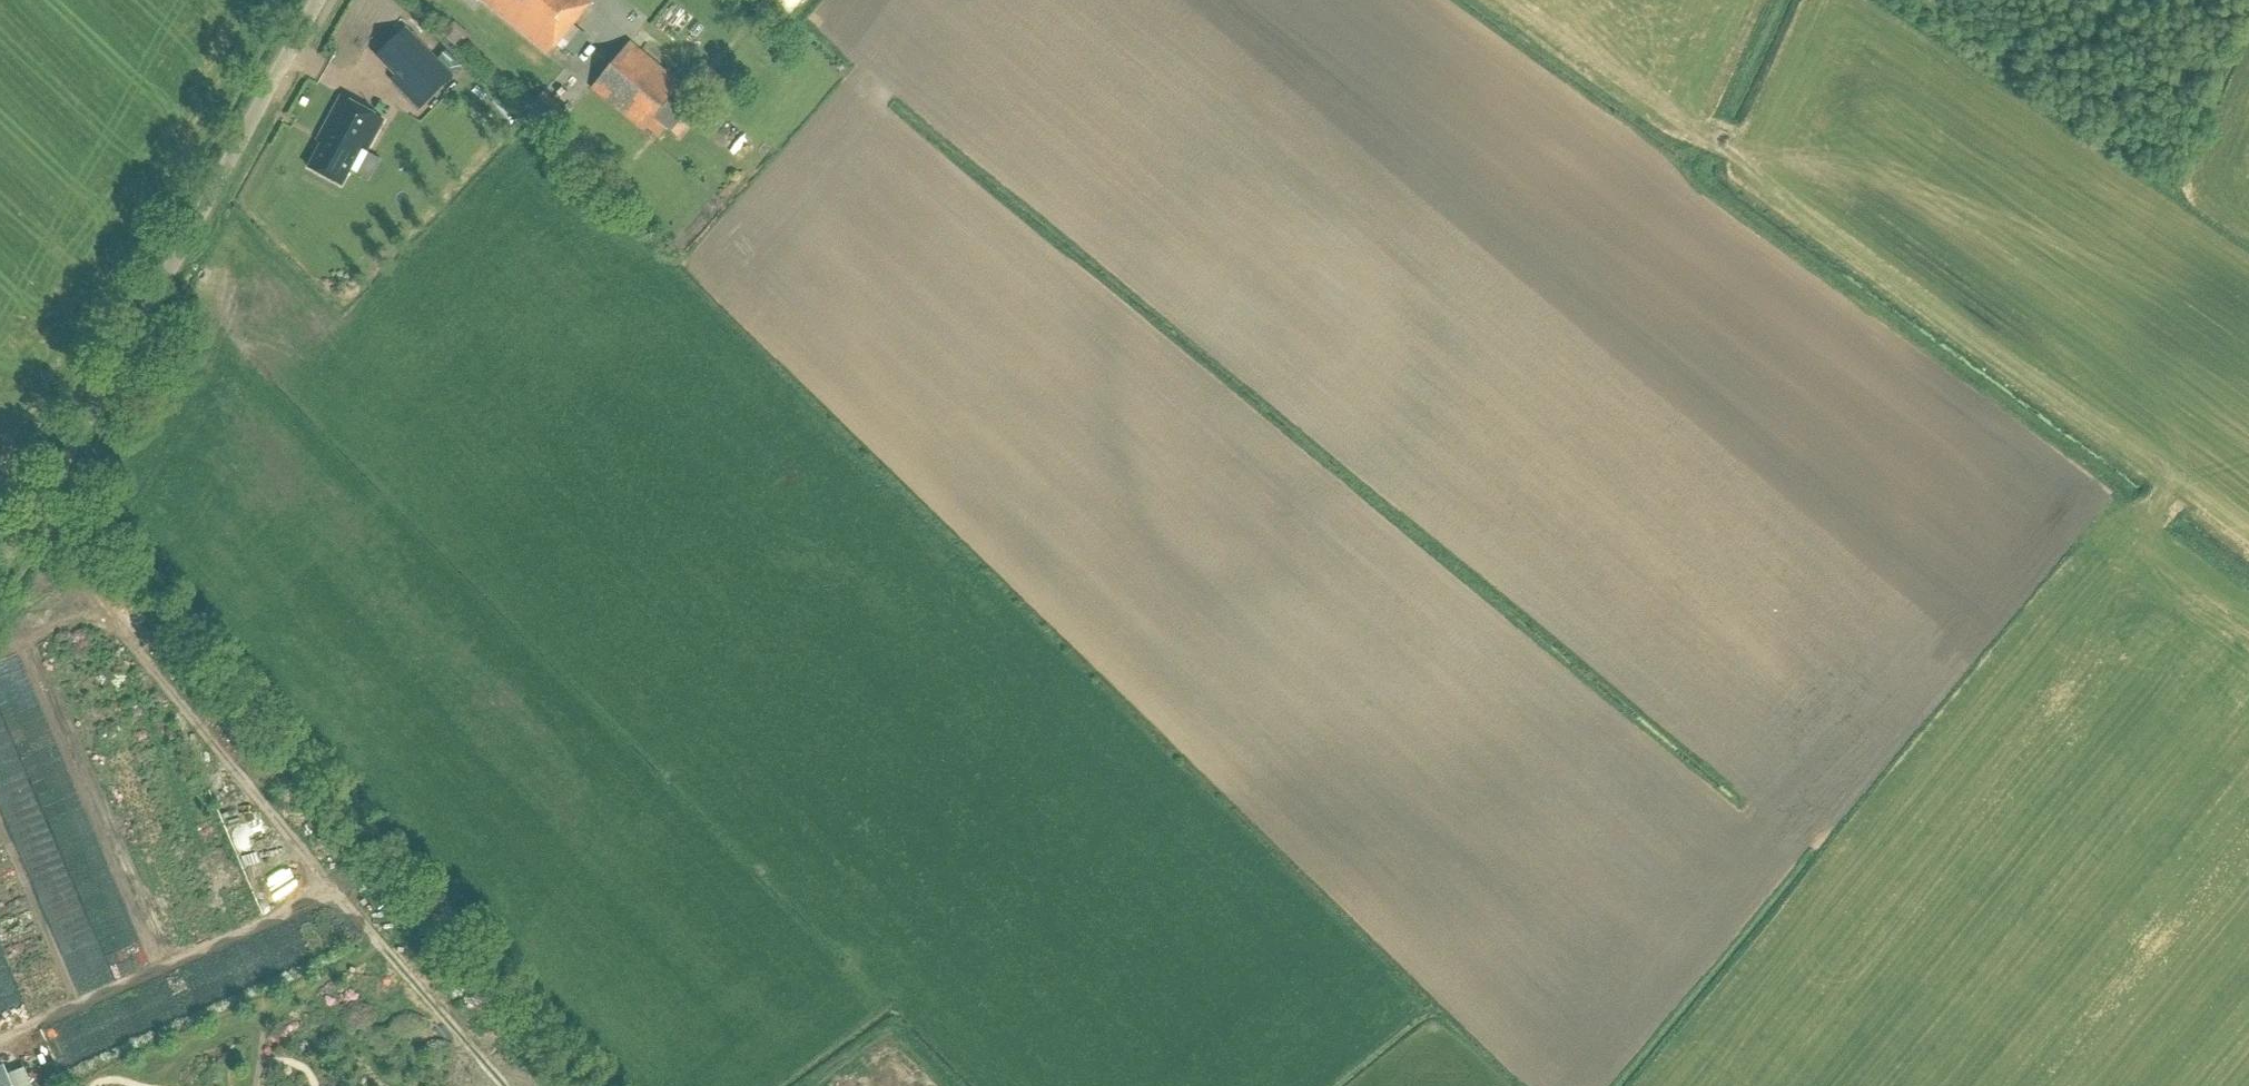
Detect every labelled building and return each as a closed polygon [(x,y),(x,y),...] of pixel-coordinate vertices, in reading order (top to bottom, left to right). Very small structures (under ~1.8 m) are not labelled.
[(547,53),(590,0),(481,0),(547,53)] [(453,40),(460,26),(445,19),(438,33),(453,40)] [(418,96),(437,60),(377,28),(362,56),(388,69),(383,78),(418,96)] [(679,140),(695,123),(668,101),(681,85),(628,41),(590,88),(643,131),(646,128),(658,139),(665,129),(679,140)] [(369,150),(385,119),(341,96),(317,140),(323,143),(311,166),(343,183),(363,146),(369,150)] [(3,1069),(0,1070),(0,1085),(10,1085),(3,1069)]
